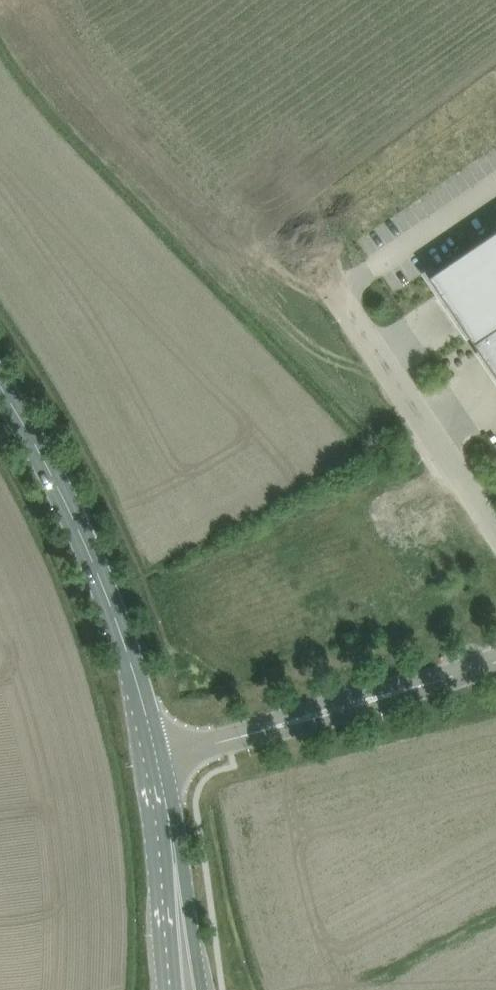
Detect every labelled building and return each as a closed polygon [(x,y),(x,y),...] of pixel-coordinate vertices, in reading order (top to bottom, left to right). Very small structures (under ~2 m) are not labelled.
[(428,276),(433,284),(445,301),(458,320),(465,331),(470,338),(471,340),(473,342),(482,355),(495,376),(495,229),(434,271),(428,276)]
